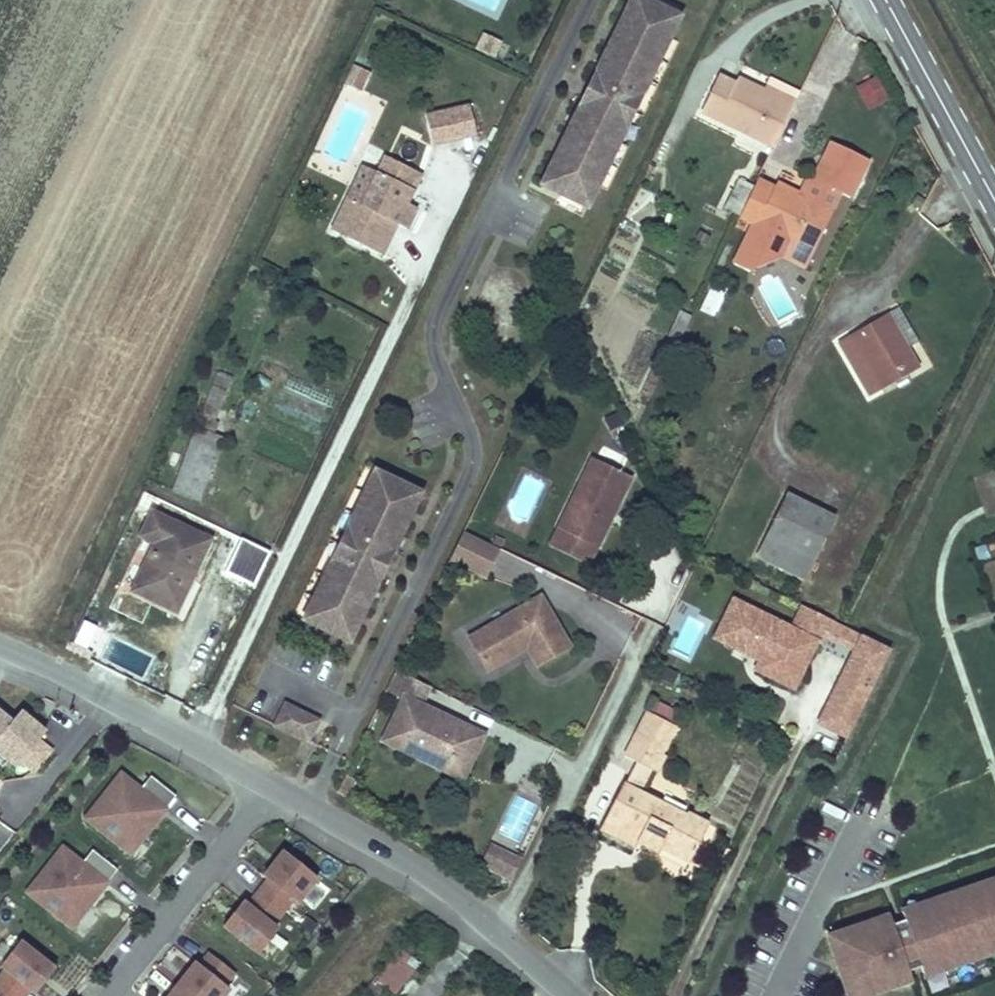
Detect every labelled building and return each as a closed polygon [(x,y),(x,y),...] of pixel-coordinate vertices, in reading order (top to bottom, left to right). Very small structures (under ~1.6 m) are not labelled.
[(496,13),(502,0),(467,0),(496,13)] [(644,0),(633,0),(616,34),(620,36),(616,45),(612,44),(603,60),(608,63),(596,88),(606,93),(601,104),(591,99),(578,124),(573,121),(565,138),(569,140),(565,149),(561,148),(542,186),(589,208),(620,144),(615,142),(645,80),(650,82),(681,18),(644,0)] [(502,40),(482,32),(476,48),(496,56),(502,40)] [(620,36),(616,34),(612,44),(616,45),(620,36)] [(373,70),(356,62),(347,81),(364,89),(373,70)] [(792,106),(763,92),(736,79),(733,84),(717,77),(702,109),(773,144),(792,106)] [(770,77),(763,92),(792,106),(799,92),(770,77)] [(606,93),(596,88),(591,99),(601,104),(606,93)] [(475,131),(469,103),(440,110),(445,135),(446,137),(475,131)] [(425,113),(430,138),(445,135),(440,110),(425,113)] [(569,140),(565,138),(561,148),(565,149),(569,140)] [(332,233),(375,253),(414,172),(386,158),(362,210),(347,203),(332,233)] [(414,172),(375,253),(382,257),(397,226),(407,231),(417,209),(407,204),(421,175),(414,172)] [(731,206),(741,210),(749,194),(755,182),(755,181),(745,177),(731,206)] [(749,194),(740,213),(813,249),(832,209),(805,196),(776,181),(773,187),(757,179),(755,181),(755,182),(749,194)] [(809,189),(805,196),(832,209),(836,201),(809,189)] [(714,315),(728,287),(712,279),(698,308),(714,315)] [(897,306),(886,312),(908,347),(918,341),(897,306)] [(886,312),(850,335),(883,388),(919,365),(908,347),(886,312)] [(656,359),(668,364),(687,323),(676,317),(656,359)] [(212,387),(172,491),(200,501),(223,441),(212,435),(215,426),(213,425),(225,392),(212,387)] [(565,527),(603,546),(615,521),(607,517),(611,509),(618,513),(636,476),(599,458),(565,527)] [(424,494),(379,471),(357,515),(362,517),(332,577),(327,575),(305,620),(351,642),(359,625),(355,623),(360,613),(364,615),(373,598),(368,596),(381,570),(371,566),(376,555),(386,560),(398,535),(403,537),(411,521),(407,519),(412,509),(416,511),(424,494)] [(789,492),(758,554),(805,579),(836,517),(789,492)] [(416,511),(412,509),(407,519),(411,521),(416,511)] [(618,513),(611,509),(607,517),(615,521),(618,513)] [(157,543),(136,588),(177,608),(186,590),(180,587),(196,554),(201,557),(210,539),(154,512),(144,536),(157,543)] [(603,546),(565,527),(556,546),(594,564),(603,546)] [(501,551),(463,532),(450,560),(487,578),(501,551)] [(386,560),(376,555),(371,566),(381,570),(386,560)] [(472,643),(473,644),(493,674),(531,648),(542,666),(573,645),(541,597),(474,642),(472,643)] [(746,604),(733,598),(713,637),(727,643),(746,604)] [(761,654),(759,659),(755,668),(794,687),(817,640),(822,641),(827,631),(833,618),(802,603),(791,626),(746,604),(727,643),(751,655),(753,650),(761,654)] [(364,615),(360,613),(355,623),(359,625),(364,615)] [(856,645),(863,633),(833,618),(827,631),(856,645)] [(849,733),(891,647),(863,633),(856,645),(821,719),(849,733)] [(753,650),(751,655),(759,659),(761,654),(753,650)] [(430,687),(396,671),(387,690),(405,699),(384,743),(403,752),(409,741),(414,743),(413,747),(452,766),(460,749),(475,757),(484,736),(421,706),(430,687)] [(319,718),(285,702),(275,724),(309,739),(319,718)] [(658,703),(652,715),(671,724),(677,712),(658,703)] [(41,738),(48,730),(22,707),(12,718),(0,731),(0,751),(16,765),(20,761),(32,772),(53,749),(41,738)] [(12,718),(0,707),(0,731),(12,718)] [(624,757),(639,764),(647,747),(661,755),(675,726),(671,724),(652,715),(646,711),(624,757)] [(409,741),(403,752),(463,780),(475,757),(460,749),(452,766),(413,747),(414,743),(409,741)] [(647,747),(639,764),(653,771),(661,755),(647,747)] [(641,838),(689,861),(708,822),(687,811),(686,814),(642,793),(653,771),(639,764),(628,786),(622,783),(600,829),(637,847),(641,838)] [(130,851),(175,795),(151,776),(141,788),(121,773),(87,816),(130,851)] [(492,845),(487,853),(505,862),(509,854),(492,845)] [(70,925),(115,869),(90,850),(80,862),(61,847),(27,891),(70,925)] [(505,862),(487,853),(481,865),(514,880),(523,862),(509,854),(505,862)] [(243,904),(225,928),(256,953),(275,929),(271,926),(281,913),(291,900),(295,903),(314,879),(282,854),(264,878),(268,881),(257,894),(247,907),(243,904)] [(828,937),(848,995),(865,995),(891,987),(890,983),(910,976),(908,971),(921,967),(922,972),(942,965),(943,969),(994,951),(994,880),(922,905),(923,909),(903,915),(905,920),(892,925),(890,920),(870,927),(869,923),(828,937)] [(902,912),(903,915),(923,909),(922,905),(902,912)] [(870,927),(890,920),(889,916),(869,923),(870,927)] [(21,944),(3,967),(6,970),(0,977),(0,995),(28,995),(32,991),(36,994),(55,971),(21,944)] [(398,949),(374,978),(393,994),(412,971),(403,964),(408,957),(398,949)] [(226,992),(220,987),(230,975),(206,956),(196,968),(193,965),(167,995),(223,995),(226,992)] [(924,976),(943,969),(942,965),(922,972),(924,976)] [(911,980),(910,976),(890,983),(891,987),(911,980)]
